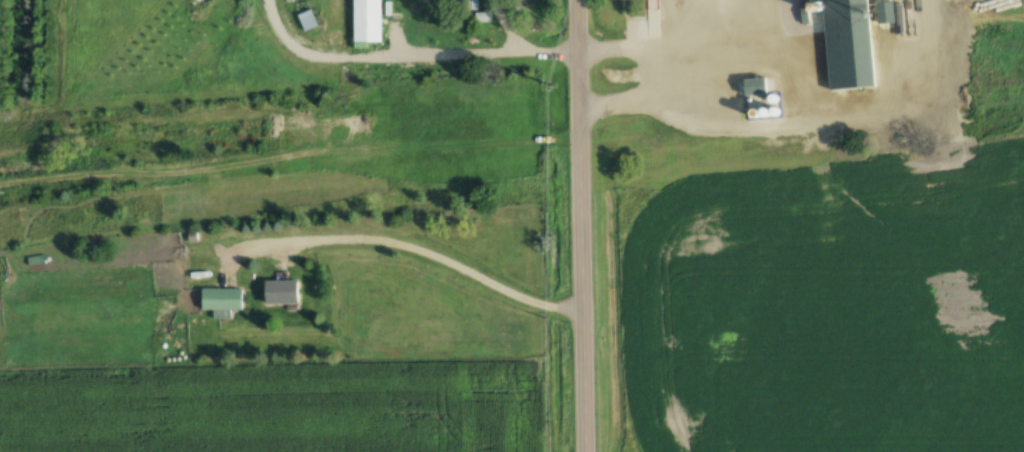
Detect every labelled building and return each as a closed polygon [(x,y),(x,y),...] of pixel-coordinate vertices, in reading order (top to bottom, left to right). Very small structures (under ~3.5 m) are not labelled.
[(351,39),(350,0),(380,0),(381,39),(351,39)] [(821,91),(872,88),(866,0),(815,0),(821,91)] [(893,23),(892,2),(870,3),(871,25),(893,23)] [(409,16),(409,3),(386,3),(386,16),(409,16)] [(299,16),(307,33),(323,25),(315,9),(299,16)] [(765,95),(765,79),(736,79),(736,95),(765,95)] [(304,303),(304,280),(265,280),(265,303),(304,303)] [(202,310),(246,310),(246,288),(202,288),(202,310)]
